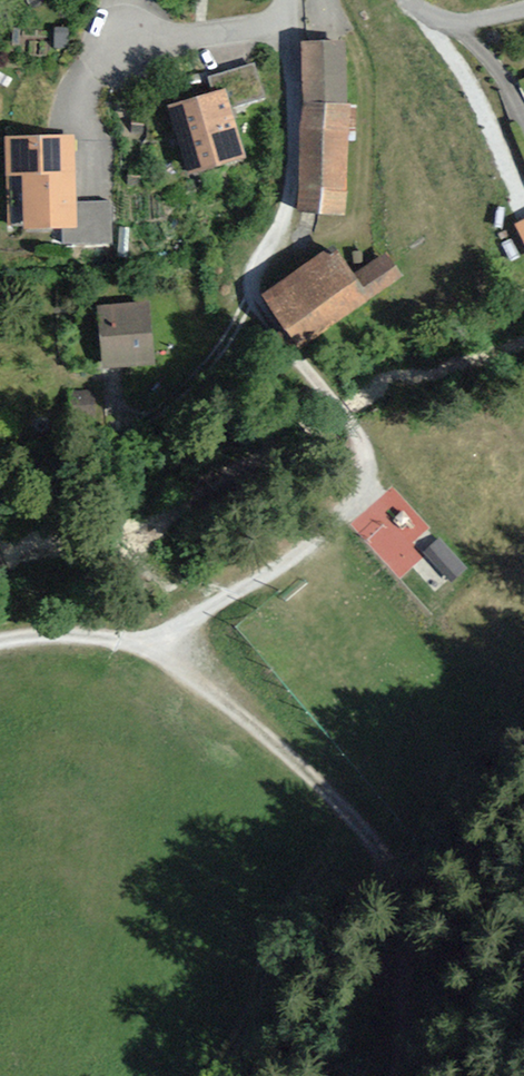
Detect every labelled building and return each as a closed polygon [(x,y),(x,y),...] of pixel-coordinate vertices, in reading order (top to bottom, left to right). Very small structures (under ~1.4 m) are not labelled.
[(347,40),(299,39),(296,213),(344,214),(347,40)] [(227,87),(166,103),(185,174),(245,158),(227,87)] [(73,134),(3,135),(5,227),(75,226),(73,134)] [(332,243),(259,291),(293,343),(400,272),(385,250),(351,272),(332,243)] [(147,298),(95,302),(99,362),(151,359),(147,298)] [(424,552),(455,578),(469,561),(438,535),(424,552)] [(424,553),(414,564),(436,585),(446,574),(424,553)]
